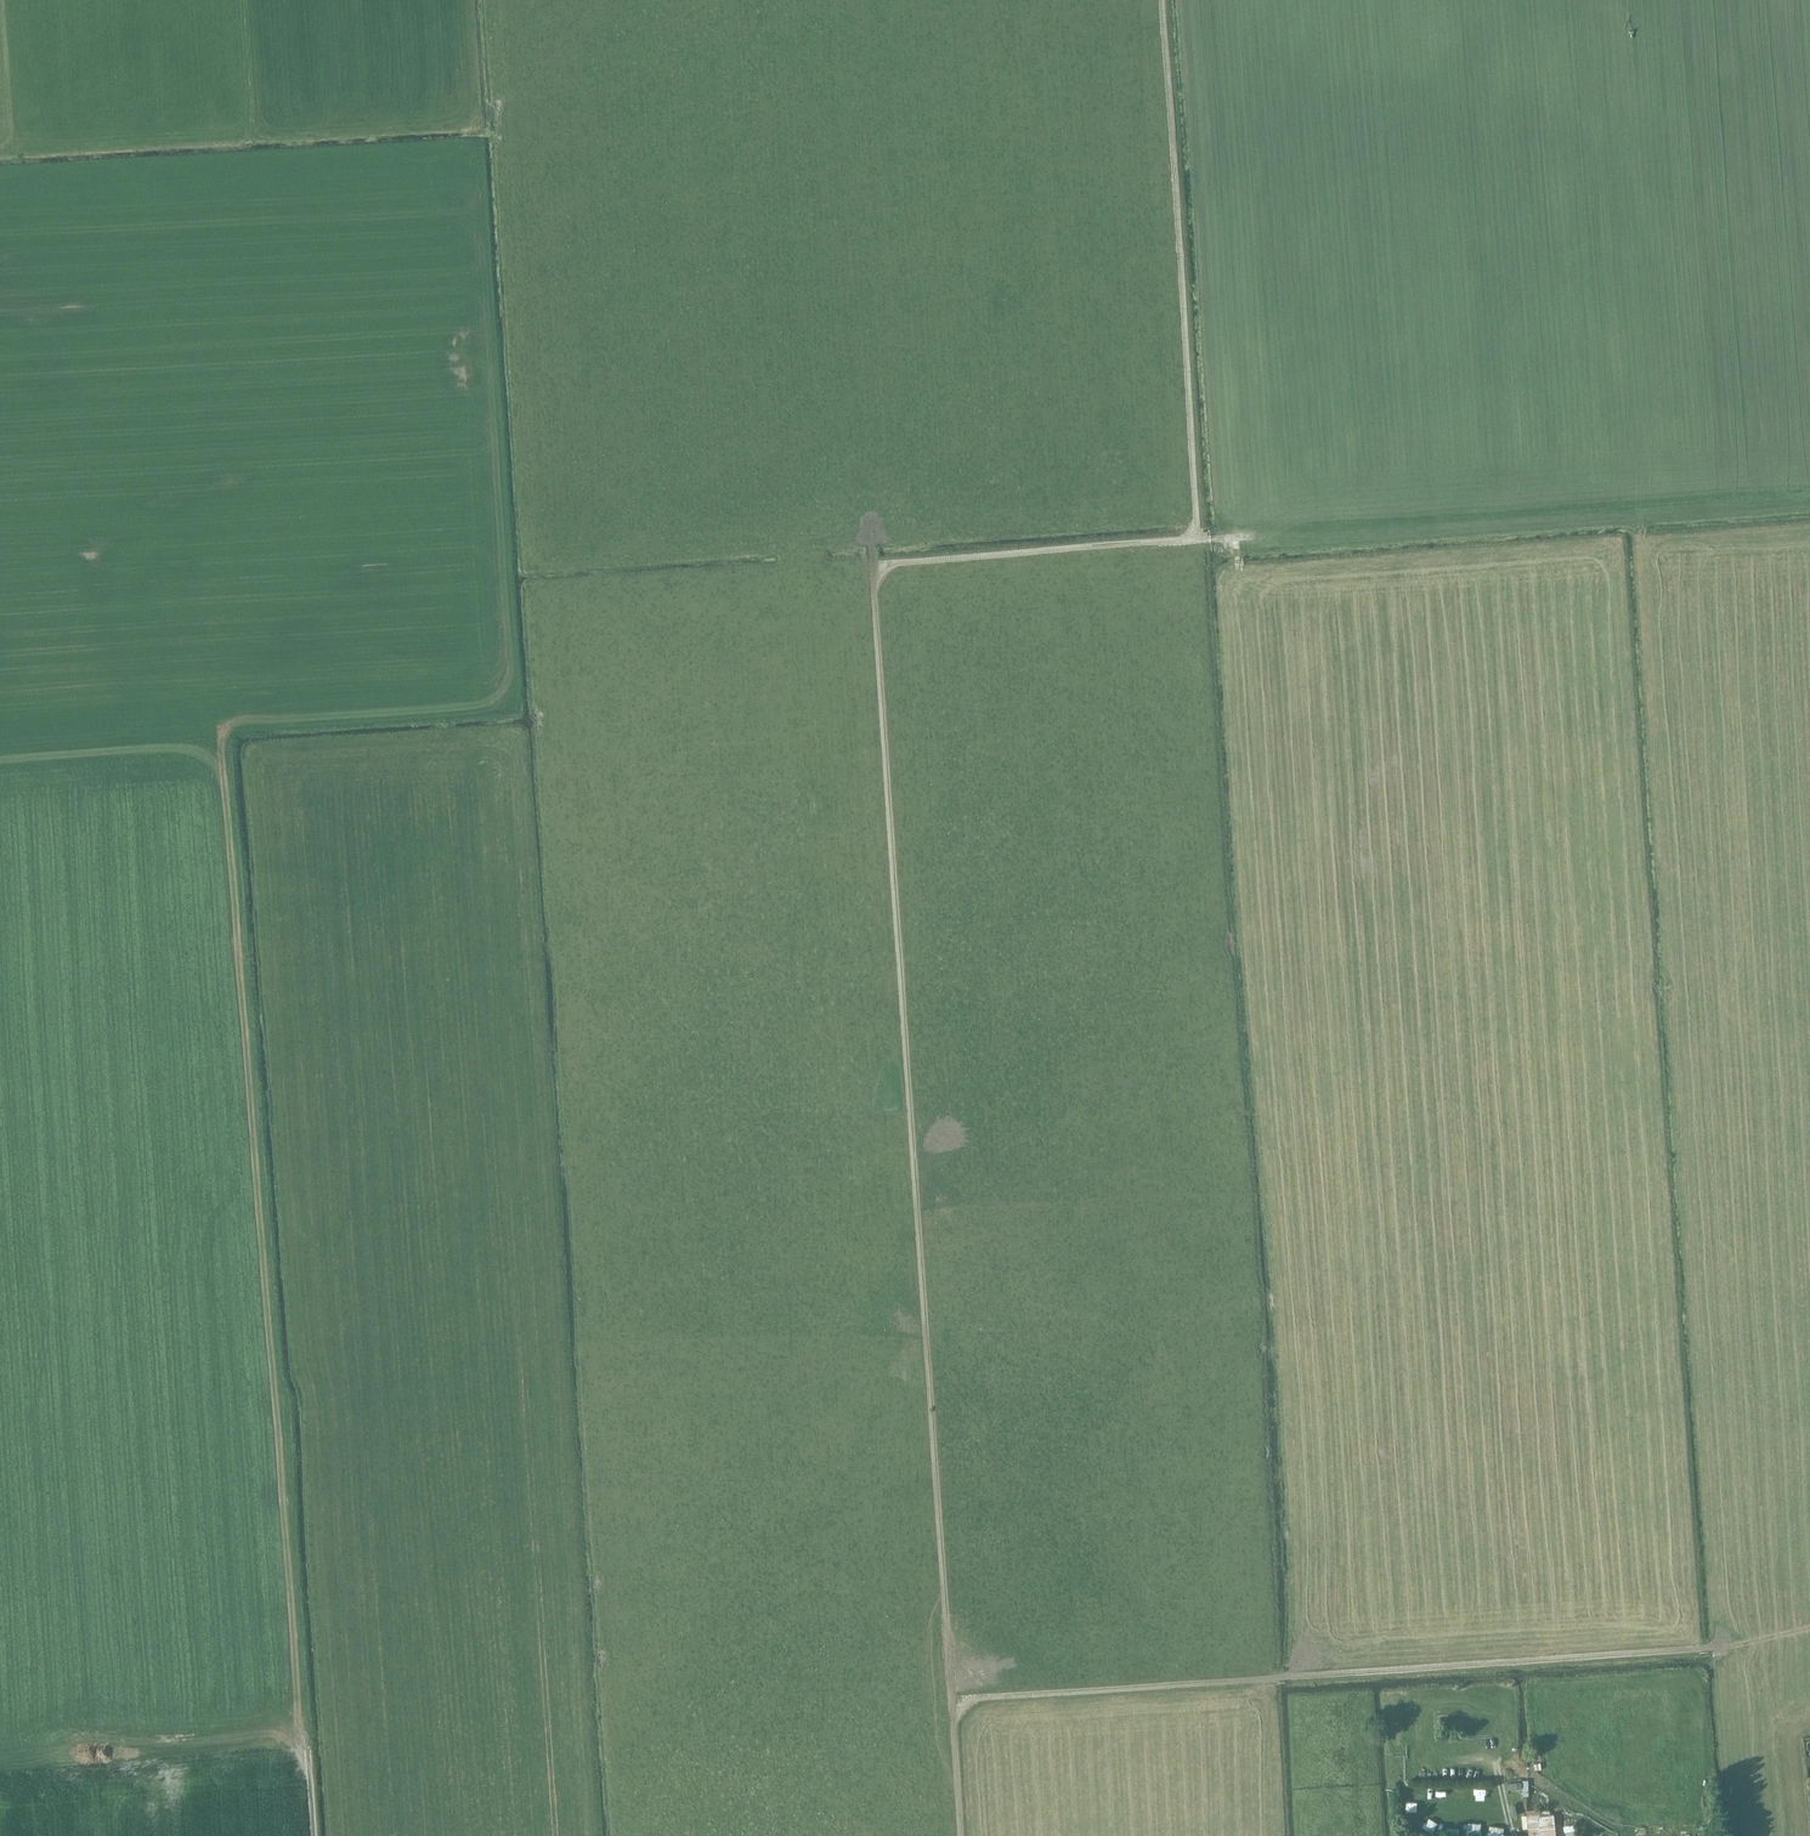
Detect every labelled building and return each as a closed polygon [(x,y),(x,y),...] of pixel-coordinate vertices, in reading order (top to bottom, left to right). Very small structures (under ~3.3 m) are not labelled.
[(1554,1814),(1550,1814),(1549,1809),(1538,1810),(1538,1809),(1526,1810),(1529,1835),(1556,1835),(1554,1814)] [(1563,1826),(1565,1835),(1576,1835),(1574,1824),(1563,1826)]
